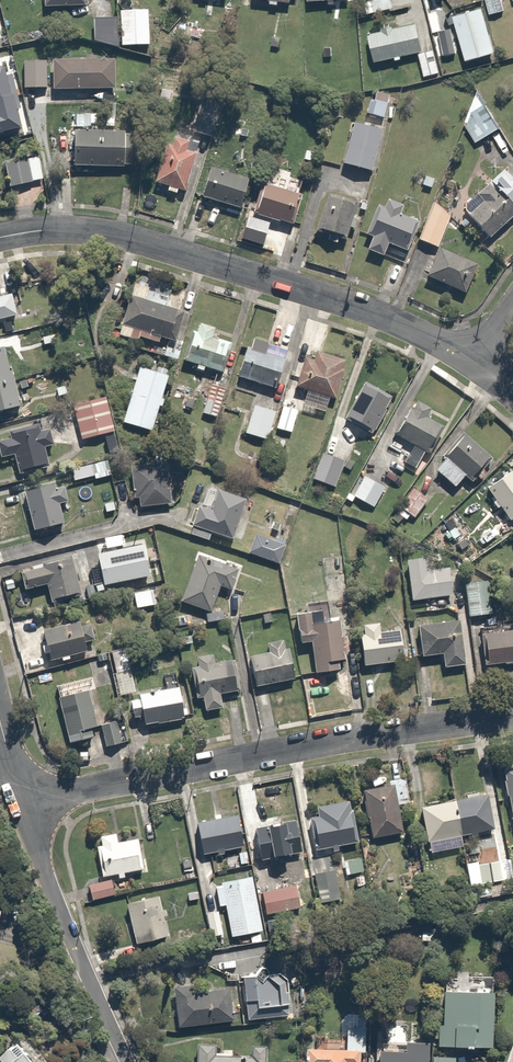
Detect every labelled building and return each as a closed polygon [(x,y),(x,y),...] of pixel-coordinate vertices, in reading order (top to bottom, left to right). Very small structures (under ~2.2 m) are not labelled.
[(44,8),(88,8),(88,0),(44,0),(44,8)] [(363,1),(366,18),(396,13),(393,0),(367,0),(363,1)] [(489,17),(506,12),(502,0),(484,0),(489,17)] [(484,11),(454,20),(456,29),(465,57),(467,64),(497,55),(484,11)] [(148,13),(121,13),(121,21),(122,43),(122,47),(122,48),(149,47),(148,13)] [(95,45),(122,51),(122,48),(122,47),(122,43),(121,21),(94,22),(95,45)] [(418,54),(427,52),(421,24),(395,29),(394,22),(379,25),(381,34),(367,37),(372,62),(418,54)] [(465,57),(456,29),(434,36),(442,64),(465,57)] [(111,62),(55,61),(55,93),(111,93),(111,62)] [(47,62),(23,62),(23,89),(47,89),(47,62)] [(12,93),(5,65),(0,66),(0,97),(12,93)] [(0,97),(0,131),(22,125),(12,93),(0,97)] [(500,131),(479,98),(456,113),(477,146),(500,131)] [(389,107),(371,102),(366,118),(384,124),(389,107)] [(220,113),(198,106),(189,134),(211,141),(220,113)] [(383,134),(352,127),(342,168),(373,175),(383,134)] [(136,136),(73,133),(72,167),(134,170),(136,136)] [(171,147),(166,146),(155,184),(168,188),(167,192),(179,195),(181,191),(187,193),(197,157),(187,154),(190,144),(174,139),(171,147)] [(39,156),(2,163),(7,190),(44,183),(39,156)] [(252,180),(208,169),(200,201),(244,212),(252,180)] [(463,207),(489,240),(512,221),(512,190),(502,176),(463,207)] [(303,196),(263,185),(253,218),(293,229),(303,196)] [(360,204),(325,194),(314,236),(349,246),(360,204)] [(430,200),(421,225),(415,242),(435,249),(439,250),(453,209),(430,200)] [(387,209),(378,206),(366,238),(373,240),(368,253),(385,259),(389,246),(411,254),(415,242),(421,225),(399,217),(403,206),(390,201),(387,209)] [(439,250),(435,249),(423,281),(467,296),(478,264),(439,250)] [(164,293),(136,284),(119,337),(139,344),(143,331),(179,343),(188,315),(161,305),(164,293)] [(0,290),(0,322),(16,318),(9,288),(0,290)] [(200,323),(185,362),(199,367),(197,372),(205,375),(207,369),(223,375),(234,345),(215,338),(219,329),(200,323)] [(38,326),(14,332),(19,352),(43,345),(38,326)] [(252,348),(249,347),(238,376),(279,392),(290,365),(269,356),(273,347),(255,340),(252,348)] [(314,363),(304,359),(293,390),(337,405),(351,362),(318,350),(314,363)] [(0,353),(0,415),(24,409),(9,351),(0,353)] [(171,379),(139,368),(121,425),(153,435),(171,379)] [(226,388),(211,383),(202,415),(216,420),(226,388)] [(393,402),(365,384),(344,418),(372,436),(393,402)] [(106,398),(72,409),(83,444),(116,433),(106,398)] [(412,399),(394,434),(435,456),(448,431),(428,420),(433,411),(412,399)] [(278,411),(254,404),(245,435),(270,442),(278,411)] [(300,410),(283,405),(276,430),(293,435),(300,410)] [(14,457),(19,476),(50,468),(45,449),(53,447),(49,430),(44,432),(42,425),(10,434),(11,437),(0,440),(0,452),(2,460),(14,457)] [(462,435),(433,470),(456,489),(467,476),(475,482),(492,461),(462,435)] [(349,462),(325,453),(314,482),(338,491),(349,462)] [(92,464),(96,479),(110,475),(105,460),(92,464)] [(96,479),(92,464),(72,470),(76,485),(96,479)] [(168,469),(130,472),(133,508),(171,505),(168,469)] [(357,499),(373,508),(384,488),(359,474),(346,499),(355,503),(357,499)] [(512,478),(493,493),(512,519),(512,478)] [(67,497),(64,482),(23,491),(32,529),(62,522),(57,499),(67,497)] [(429,498),(412,487),(394,513),(410,525),(429,498)] [(198,506),(188,536),(210,543),(213,532),(234,539),(246,506),(220,497),(215,512),(198,506)] [(286,548),(255,536),(248,556),(278,567),(286,548)] [(145,545),(98,556),(100,564),(90,566),(96,592),(153,580),(145,545)] [(220,589),(233,593),(240,572),(197,557),(180,606),(211,616),(220,589)] [(83,598),(74,559),(45,566),(45,569),(21,575),(26,594),(48,588),(52,605),(83,598)] [(428,560),(409,561),(412,606),(456,603),(453,570),(429,572),(428,560)] [(489,580),(464,583),(468,620),(493,617),(489,580)] [(350,653),(345,623),(330,626),(327,609),(296,614),(301,648),(313,646),(318,676),(347,671),(344,655),(350,653)] [(84,619),(42,631),(51,664),(93,652),(84,619)] [(465,622),(417,628),(421,660),(444,657),(446,668),(470,665),(465,622)] [(361,628),(362,638),(365,666),(406,663),(404,632),(381,634),(380,626),(361,628)] [(481,637),(486,669),(512,665),(512,632),(481,637)] [(270,655),(249,658),(254,686),(298,680),(293,649),(286,650),(285,643),(268,645),(270,655)] [(200,672),(192,673),(200,713),(224,709),(221,693),(241,690),(235,659),(215,663),(214,657),(197,660),(200,672)] [(100,723),(92,688),(59,696),(69,738),(93,733),(91,726),(100,723)] [(180,692),(130,703),(135,723),(142,721),(144,727),(186,717),(180,692)] [(117,726),(102,730),(107,750),(122,746),(117,726)] [(501,769),(512,828),(512,767),(501,769)] [(399,783),(364,789),(373,839),(408,832),(399,783)] [(419,810),(430,856),(465,847),(462,836),(496,828),(488,793),(419,810)] [(312,818),(318,849),(361,841),(353,799),(325,804),(327,815),(312,818)] [(242,815),(196,825),(202,856),(248,847),(242,815)] [(291,857),(283,817),(267,820),(270,830),(259,832),(265,862),(291,857)] [(104,845),(98,846),(104,878),(113,876),(146,870),(140,839),(123,842),(121,829),(101,832),(104,845)] [(251,849),(238,852),(241,869),(254,866),(251,849)] [(340,899),(332,851),(315,854),(307,855),(315,904),(340,899)] [(512,879),(512,862),(512,858),(479,865),(477,856),(466,858),(475,901),(498,897),(495,882),(512,879)] [(363,858),(343,861),(345,876),(366,873),(363,858)] [(265,933),(252,875),(215,884),(221,907),(227,906),(235,940),(265,933)] [(117,897),(113,876),(104,878),(88,881),(92,902),(117,897)] [(200,887),(185,890),(189,904),(204,900),(200,887)] [(289,887),(263,893),(268,914),(293,908),(289,887)] [(162,895),(127,903),(137,946),(172,938),(162,895)] [(262,976),(241,979),(248,1023),(287,1017),(286,1007),(267,1009),(262,976)] [(230,984),(176,990),(180,1030),(235,1023),(230,984)] [(498,995),(445,991),(441,1045),(494,1050),(498,995)] [(307,1045),(305,1061),(363,1061),(364,1054),(368,1054),(370,1027),(349,1026),(347,1049),(307,1045)] [(196,1061),(270,1061),(271,1047),(252,1046),(251,1057),(234,1056),(234,1049),(218,1048),(219,1037),(198,1036),(196,1061)] [(21,1042),(0,1057),(0,1061),(1,1061),(35,1061),(21,1042)] [(456,1054),(434,1054),(434,1043),(409,1043),(409,1053),(381,1053),(381,1061),(456,1061),(456,1054)]
